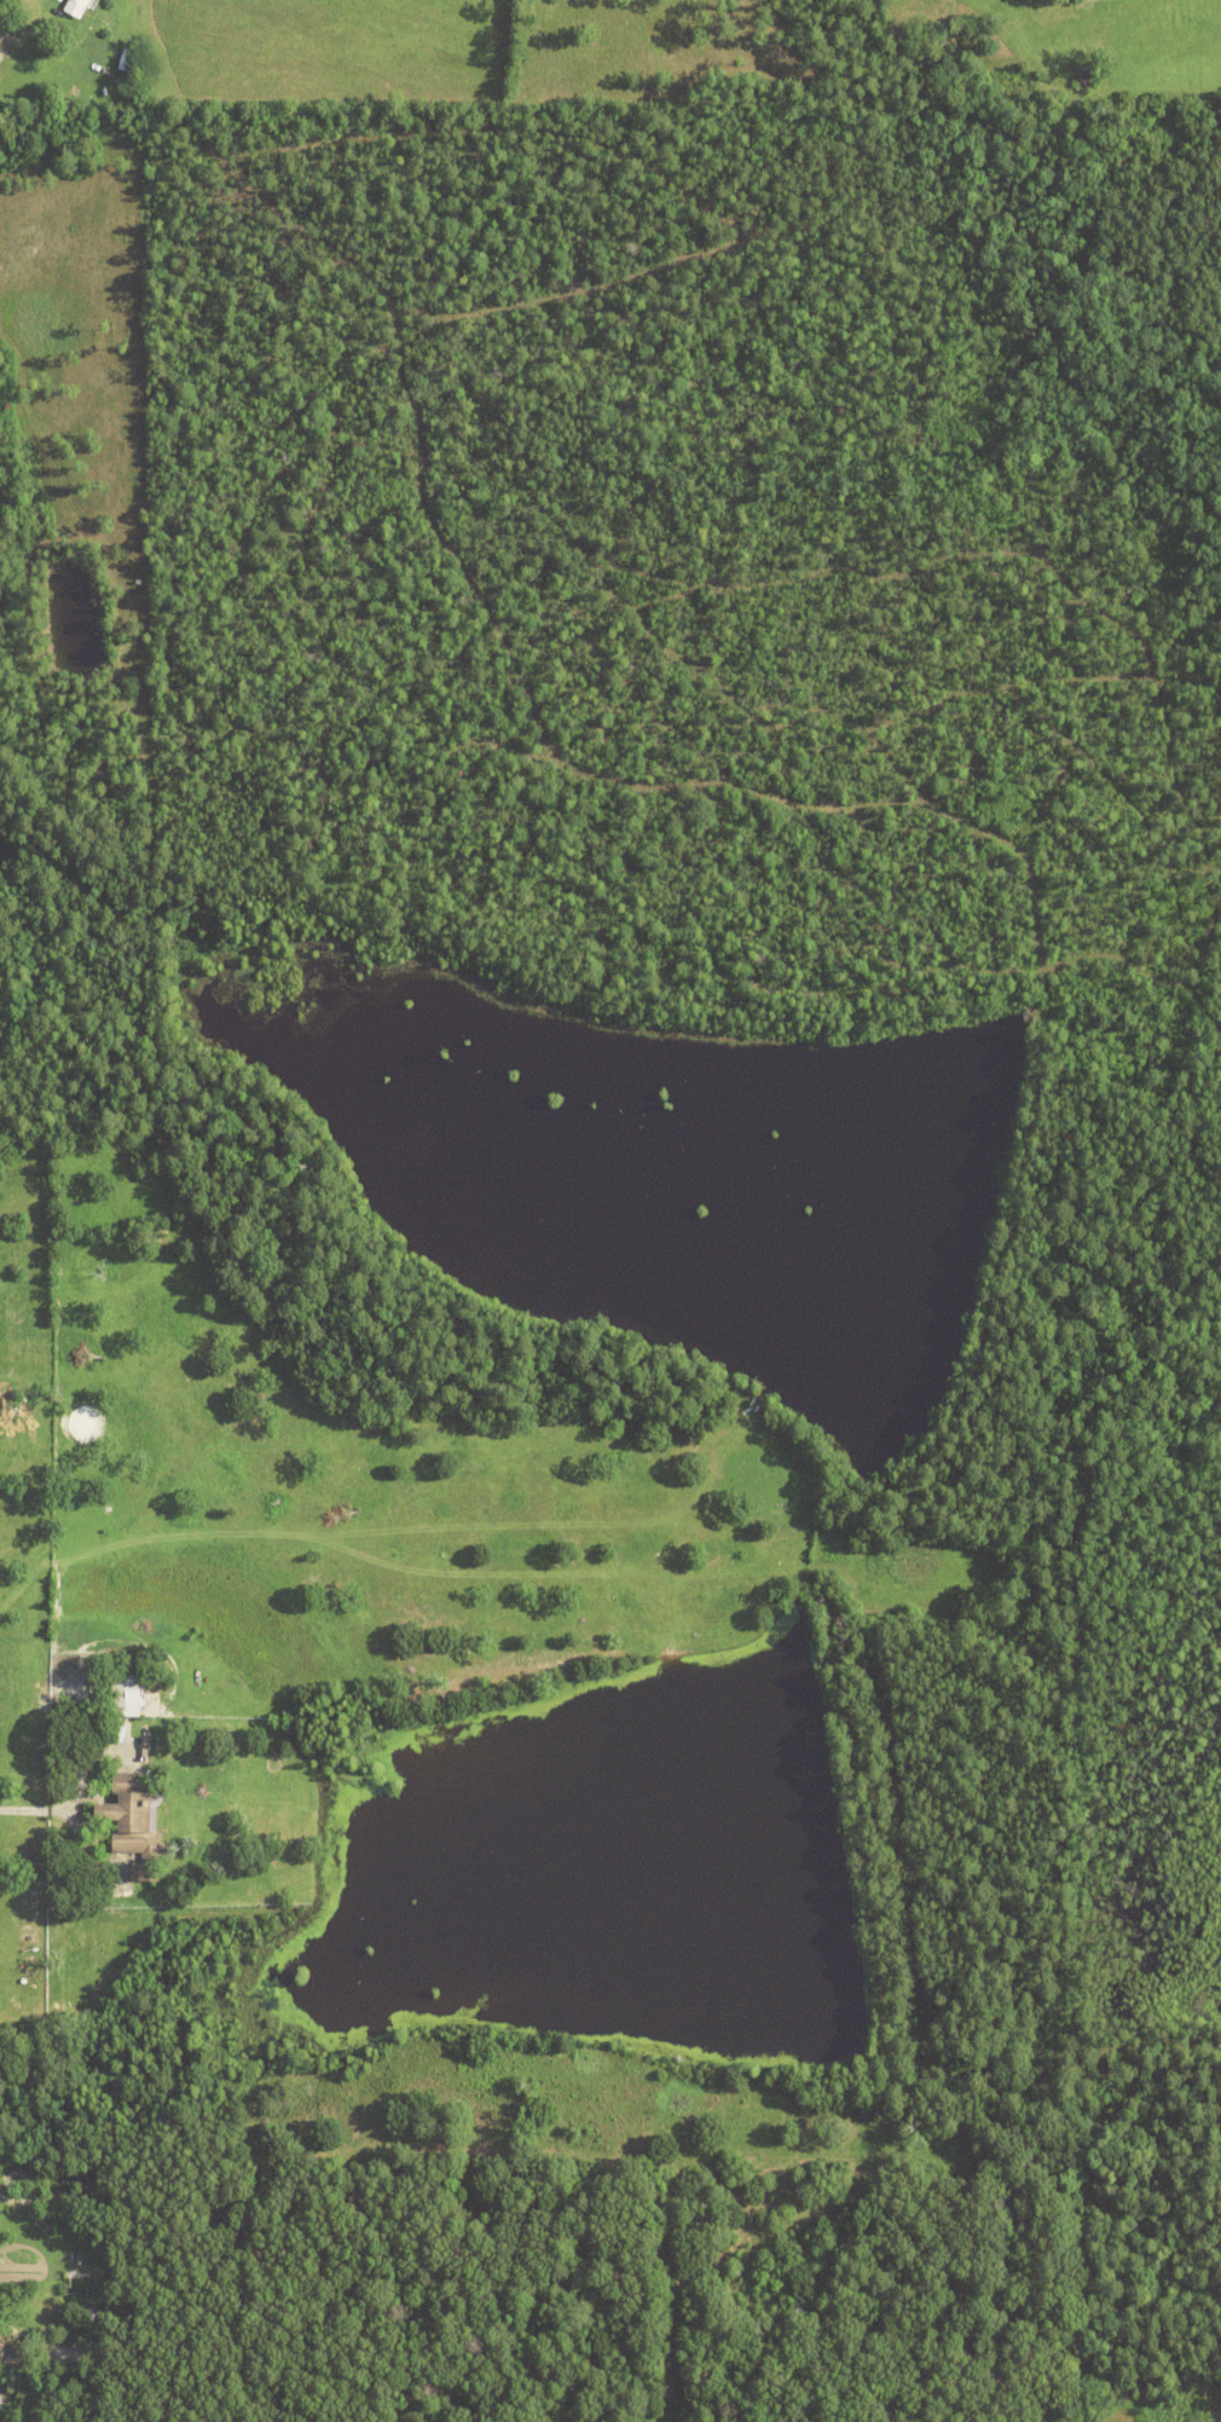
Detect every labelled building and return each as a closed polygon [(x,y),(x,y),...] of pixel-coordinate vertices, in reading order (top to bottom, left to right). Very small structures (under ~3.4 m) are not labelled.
[(69,1),(66,0),(92,0),(80,22),(63,12),(69,1)] [(117,70),(125,50),(137,53),(131,74),(117,70)] [(111,1715),(111,1672),(141,1672),(140,1716),(111,1715)] [(158,1807),(157,1829),(161,1829),(161,1844),(168,1844),(167,1883),(132,1881),(132,1862),(141,1862),(141,1852),(112,1852),(112,1829),(120,1829),(120,1820),(96,1820),(96,1804),(118,1804),(120,1796),(112,1796),(112,1773),(143,1774),(143,1792),(156,1792),(156,1794),(163,1794),(163,1807),(158,1807)]
